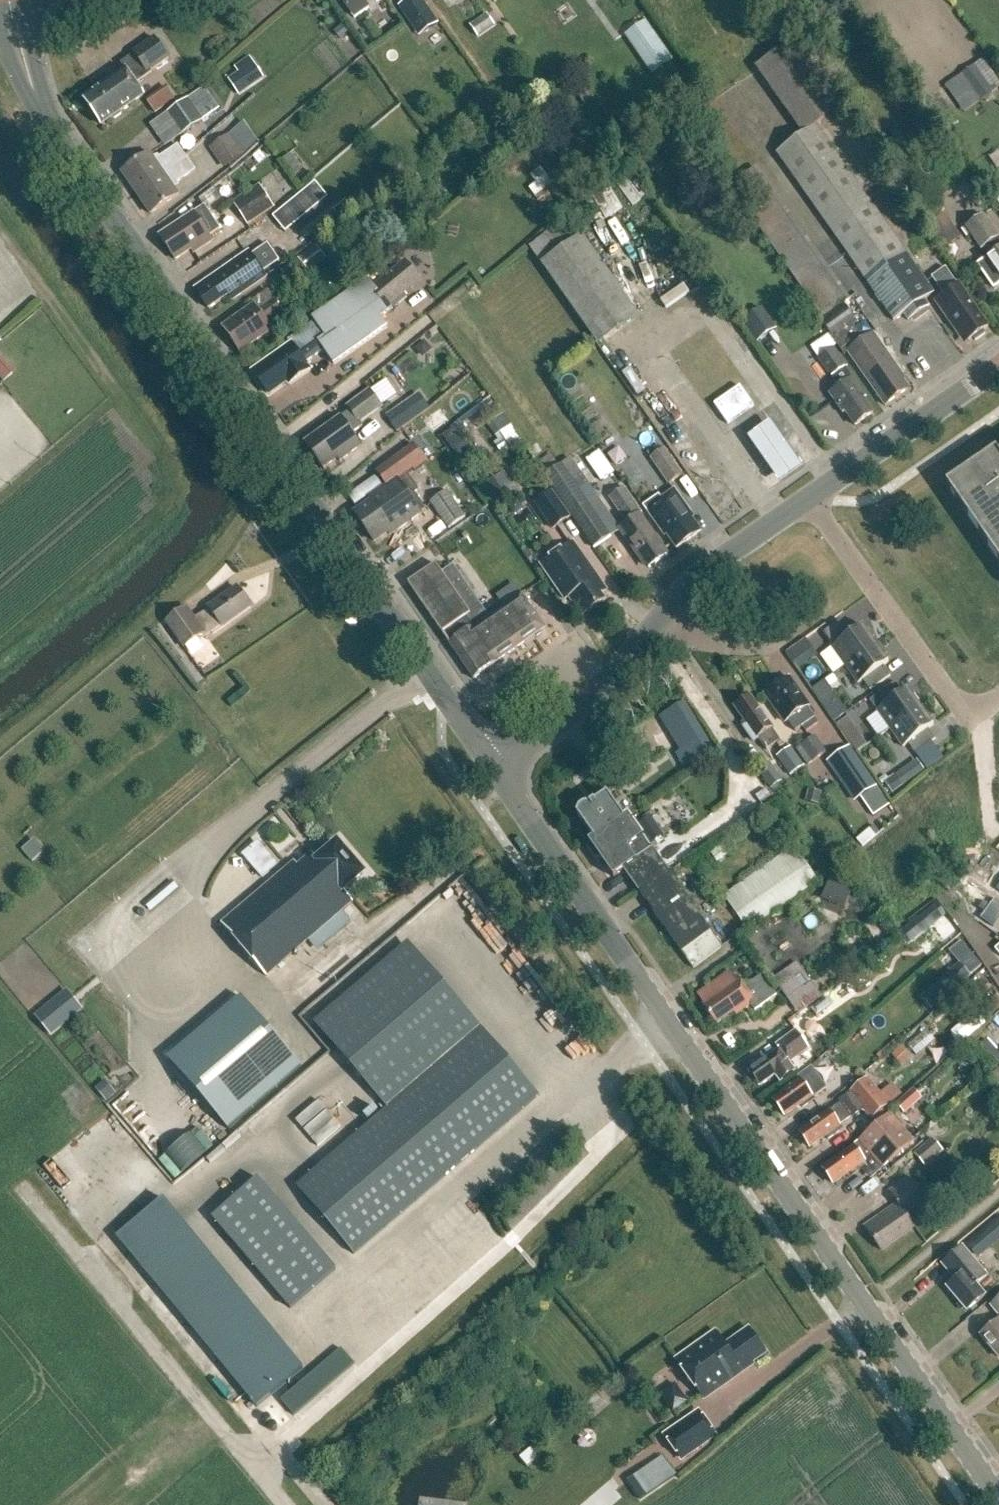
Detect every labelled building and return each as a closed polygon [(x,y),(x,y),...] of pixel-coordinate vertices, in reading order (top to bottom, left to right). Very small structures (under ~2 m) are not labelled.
[(423,0),(411,0),(403,6),(417,25),(423,21),(430,31),(440,24),(423,0)] [(343,26),(336,32),(341,38),(348,32),(343,26)] [(84,99),(84,100),(102,126),(113,119),(117,121),(122,117),(122,113),(145,97),(137,86),(153,74),(151,72),(169,60),(155,39),(133,53),(135,55),(121,64),(125,70),(84,99)] [(776,154),(894,321),(903,314),(908,321),(929,307),(924,300),(934,293),(864,194),(886,179),(791,43),(756,68),(803,135),(776,154)] [(250,59),(236,68),(240,73),(249,87),(263,78),(250,59)] [(972,66),(960,75),(980,102),(992,93),(972,66)] [(167,112),(182,134),(203,120),(188,98),(167,112)] [(212,146),(225,167),(242,156),(229,135),(212,146)] [(122,172),(137,193),(164,174),(185,155),(178,145),(158,159),(159,160),(156,162),(150,153),(122,172)] [(289,153),(281,160),(294,176),(302,169),(289,153)] [(137,193),(151,214),(178,195),(172,186),(195,170),(185,155),(164,174),(137,193)] [(537,184),(530,189),(535,197),(553,183),(541,168),(531,176),(537,184)] [(315,183),(291,203),(303,218),(328,198),(315,183)] [(274,208),(260,186),(233,204),(247,225),(274,208)] [(346,201),(334,211),(341,221),(354,210),(346,201)] [(210,236),(220,229),(205,206),(160,236),(176,260),(192,249),(194,253),(213,241),(210,236)] [(984,211),(965,224),(983,249),(987,246),(991,252),(985,256),(998,276),(998,233),(984,211)] [(963,236),(947,213),(929,225),(945,249),(963,236)] [(543,266),(598,345),(638,317),(582,238),(543,266)] [(315,243),(280,270),(290,284),(326,257),(315,243)] [(199,294),(210,309),(229,295),(232,300),(246,291),(245,290),(263,277),(273,270),(261,253),(251,260),(233,273),(228,266),(202,284),(205,289),(199,294)] [(368,280),(313,320),(315,323),(288,342),(291,346),(253,372),(269,395),(271,394),(270,394),(287,382),(289,385),(310,370),(300,356),(318,343),(334,364),(387,328),(379,318),(391,309),(387,304),(418,279),(406,264),(374,288),(368,280)] [(345,289),(331,268),(310,282),(324,303),(345,289)] [(936,301),(957,331),(960,330),(970,343),(988,329),(946,268),(932,278),(944,296),(936,301)] [(276,300),(260,311),(256,304),(223,327),(241,354),(274,332),(270,326),(286,315),(276,300)] [(848,353),(863,342),(852,325),(856,322),(845,306),(822,322),(833,338),(844,356),(848,353)] [(863,342),(848,353),(885,407),(907,391),(901,383),(905,380),(873,335),(863,342)] [(424,341),(415,349),(420,354),(426,355),(432,350),(424,341)] [(818,358),(839,388),(829,394),(843,415),(846,413),(855,426),(873,413),(864,400),(866,399),(845,369),(847,368),(833,348),(818,358)] [(2,382),(12,373),(0,359),(0,379),(2,382)] [(727,426),(754,407),(740,388),(714,406),(727,426)] [(360,423),(382,407),(370,391),(347,407),(350,411),(307,443),(306,442),(305,443),(324,470),(325,469),(338,460),(340,462),(361,447),(361,446),(360,446),(352,434),(363,427),(360,423)] [(386,417),(397,432),(413,421),(403,406),(386,417)] [(504,414),(488,425),(499,440),(494,443),(500,452),(504,449),(507,453),(523,442),(504,414)] [(454,431),(445,438),(460,459),(470,452),(454,431)] [(354,514),(374,542),(387,532),(389,535),(425,510),(414,494),(418,491),(406,475),(413,470),(414,472),(426,463),(414,445),(376,471),(387,487),(370,498),(372,502),(354,514)] [(669,485),(670,485),(683,476),(664,450),(651,459),(669,485)] [(960,477),(963,481),(954,487),(951,483),(949,484),(998,557),(998,450),(960,477)] [(601,452),(588,461),(602,482),(615,473),(601,452)] [(570,460),(546,476),(595,547),(612,535),(609,531),(616,527),(570,460)] [(502,474),(483,488),(494,505),(514,491),(502,474)] [(675,549),(676,550),(700,533),(691,520),(693,518),(670,485),(669,485),(674,492),(661,501),(663,505),(658,509),(653,501),(644,507),(665,537),(667,536),(676,548),(675,549)] [(624,489),(610,499),(628,524),(619,530),(637,556),(639,555),(648,568),(649,569),(668,556),(641,517),(643,516),(624,489)] [(465,518),(446,490),(428,503),(447,530),(465,518)] [(552,493),(535,504),(551,527),(553,531),(570,520),(567,516),(552,493)] [(583,606),(588,612),(606,600),(601,594),(607,590),(574,542),(540,565),(565,600),(569,597),(578,610),(583,606)] [(524,593),(519,596),(506,577),(492,588),(505,606),(488,618),(452,566),(441,574),(435,565),(408,584),(474,679),(495,664),(497,661),(543,629),(522,597),(526,595),(524,593)] [(210,609),(200,616),(200,615),(195,619),(187,608),(166,623),(184,647),(209,629),(212,634),(222,626),(223,627),(250,607),(237,588),(209,608),(210,609)] [(833,648),(846,665),(877,644),(875,642),(872,634),(870,635),(864,626),(833,648)] [(877,644),(846,665),(867,694),(892,676),(885,666),(890,662),(884,654),(885,653),(879,647),(877,644)] [(792,653),(799,664),(811,656),(804,645),(792,653)] [(768,696),(777,709),(777,716),(780,721),(787,724),(790,722),(797,732),(803,727),(806,732),(819,723),(815,719),(816,719),(789,680),(776,688),(772,688),(769,691),(768,696)] [(848,712),(825,680),(813,689),(835,721),(848,712)] [(872,701),(892,728),(922,706),(921,705),(918,697),(916,698),(909,689),(904,693),(897,683),(872,701)] [(759,741),(767,752),(777,745),(780,750),(785,747),(750,698),(748,699),(744,697),(735,704),(737,707),(735,709),(748,728),(744,730),(754,744),(759,741)] [(922,706),(892,728),(913,757),(938,739),(930,729),(936,725),(929,715),(930,714),(924,710),(922,706)] [(693,715),(670,729),(692,766),(715,752),(693,715)] [(846,716),(836,723),(846,738),(856,730),(846,716)] [(816,735),(794,750),(805,765),(826,750),(816,735)] [(805,765),(794,750),(791,745),(776,755),(790,775),(805,765)] [(861,798),(873,817),(889,806),(849,747),(829,761),(856,801),(861,798)] [(784,781),(770,761),(759,769),(773,789),(784,781)] [(624,870),(694,970),(721,950),(629,815),(624,819),(607,794),(591,806),(590,805),(584,806),(579,809),(577,815),(594,839),(590,842),(592,845),(591,849),(596,856),(600,857),(614,877),(624,870)] [(258,843),(244,855),(263,877),(277,865),(258,843)] [(295,862),(241,909),(222,925),(266,977),(308,941),(342,911),(353,902),(343,891),(363,874),(348,857),(349,853),(344,848),(340,847),(338,845),(318,862),(313,855),(299,867),(295,862)] [(795,848),(725,895),(750,930),(818,883),(795,848)] [(830,882),(822,900),(844,909),(852,891),(830,882)] [(408,944),(317,1020),(391,1107),(482,1031),(408,944)] [(958,963),(919,996),(931,1009),(969,976),(958,963)] [(797,1011),(819,996),(802,972),(781,987),(797,1011)] [(704,1007),(717,1025),(733,1014),(735,1016),(754,1002),(759,1010),(780,996),(764,974),(744,989),(737,980),(731,984),(727,977),(699,996),(705,1005),(704,1007)] [(998,1013),(998,993),(982,1008),(992,1019),(998,1013)] [(59,997),(35,1016),(51,1036),(75,1016),(59,997)] [(302,1068),(242,997),(169,1060),(228,1130),(302,1068)] [(582,1042),(596,1037),(588,1016),(574,1021),(582,1042)] [(296,1187),(353,1254),(538,1098),(482,1031),(391,1107),(296,1187)] [(920,1041),(925,1049),(941,1040),(937,1031),(920,1041)] [(776,1047),(779,1051),(750,1073),(752,1075),(751,1080),(752,1082),(758,1084),(760,1086),(775,1076),(779,1082),(794,1072),(789,1065),(809,1050),(797,1033),(776,1047)] [(835,1079),(854,1080),(854,1057),(835,1057),(835,1079)] [(799,1080),(773,1100),(784,1116),(800,1105),(802,1108),(814,1100),(812,1098),(826,1089),(810,1067),(797,1077),(799,1080)] [(94,1088),(106,1102),(126,1085),(114,1071),(94,1088)] [(851,1094),(872,1121),(890,1106),(869,1080),(851,1094)] [(911,1090),(894,1104),(903,1115),(920,1100),(911,1090)] [(842,1104),(800,1132),(810,1147),(826,1136),(829,1140),(843,1130),(841,1126),(852,1118),(842,1104)] [(822,1169),(833,1184),(851,1172),(853,1176),(868,1166),(865,1162),(877,1153),(878,1152),(889,1164),(913,1141),(889,1114),(864,1137),(865,1138),(822,1169)] [(932,1140),(914,1157),(925,1170),(944,1153),(932,1140)] [(899,1203),(898,1204),(871,1222),(875,1227),(868,1231),(881,1249),(915,1226),(908,1214),(928,1201),(912,1177),(891,1192),(899,1203)] [(248,1237),(289,1299),(313,1283),(311,1280),(333,1266),(325,1255),(299,1273),(289,1258),(311,1242),(290,1210),(248,1237)] [(968,1246),(977,1256),(995,1240),(995,1241),(998,1238),(998,1219),(968,1246)] [(231,1247),(210,1264),(223,1281),(244,1263),(231,1247)] [(942,1266),(955,1281),(946,1287),(966,1311),(985,1296),(976,1285),(987,1276),(963,1248),(942,1266)] [(252,1329),(275,1320),(262,1284),(234,1294),(240,1311),(245,1310),(252,1329)] [(360,1314),(353,1322),(369,1337),(376,1329),(360,1314)] [(981,1335),(998,1357),(998,1321),(981,1335)] [(716,1332),(676,1360),(704,1399),(747,1369),(746,1367),(766,1353),(749,1329),(726,1346),(724,1344),(718,1348),(711,1338),(716,1334),(716,1335),(718,1334),(716,1332)] [(355,1364),(342,1349),(281,1401),(294,1416),(355,1364)] [(201,1361),(258,1420),(267,1411),(211,1352),(201,1361)] [(666,1436),(682,1459),(715,1435),(698,1412),(666,1436)] [(520,1459),(528,1468),(543,1455),(535,1445),(520,1459)] [(662,1456),(635,1475),(648,1494),(676,1476),(662,1456)]
